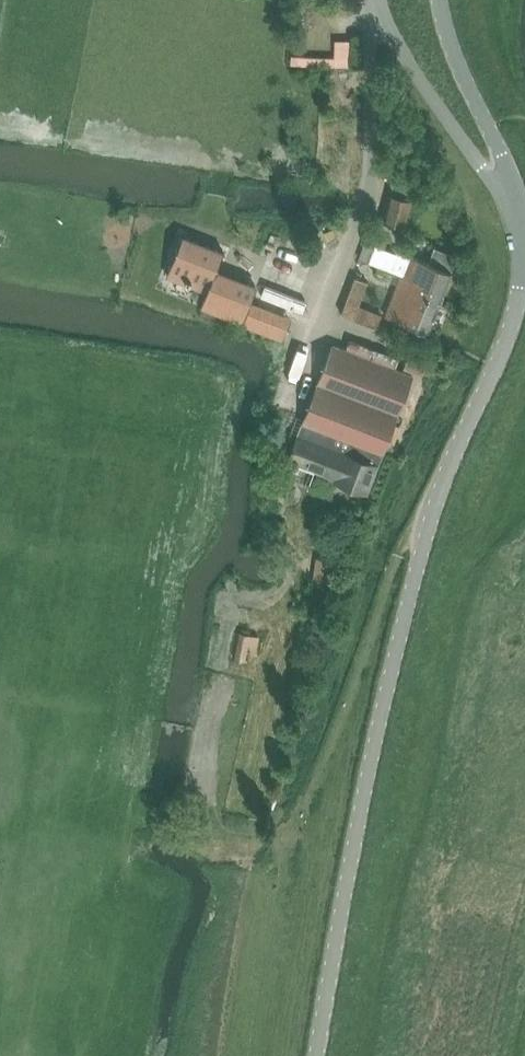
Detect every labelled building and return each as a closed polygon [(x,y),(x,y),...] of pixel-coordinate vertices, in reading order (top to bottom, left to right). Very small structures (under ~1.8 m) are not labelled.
[(384,217),(404,222),(411,200),(391,194),(384,217)] [(216,269),(223,250),(182,234),(168,271),(184,277),(184,279),(191,282),(192,280),(207,287),(200,305),(222,313),(236,276),(216,269)] [(366,242),(360,258),(390,269),(394,257),(396,252),(375,244),(375,245),(366,242)] [(394,257),(390,269),(400,273),(420,281),(416,291),(441,301),(452,271),(457,256),(435,248),(429,263),(408,254),(405,262),(394,257)] [(420,281),(400,273),(385,313),(430,330),(441,301),(416,291),(420,281)] [(353,275),(340,311),(356,317),(361,305),(358,304),(367,280),(353,275)] [(377,325),(381,312),(361,305),(356,317),(377,325)] [(300,423),(381,453),(410,375),(329,345),(300,423)] [(367,490),(381,453),(300,423),(287,460),(367,490)] [(238,631),(233,657),(246,659),(250,643),(260,644),(262,635),(238,631)]
